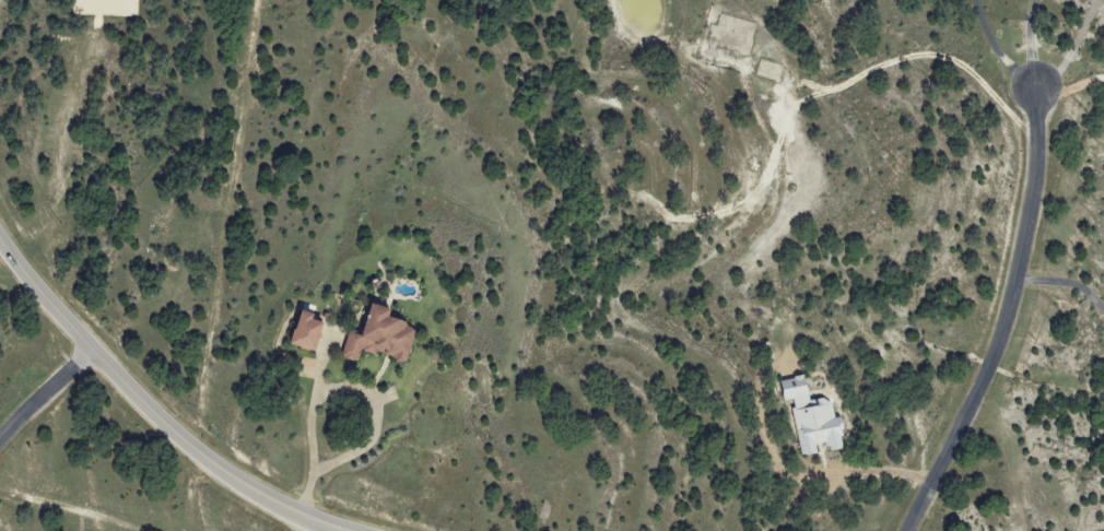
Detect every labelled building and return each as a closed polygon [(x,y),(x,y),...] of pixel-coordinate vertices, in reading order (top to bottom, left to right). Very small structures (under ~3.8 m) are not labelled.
[(344,357),(360,362),(363,351),(379,356),(379,354),(409,362),(419,327),(394,319),(396,310),(376,304),(367,337),(351,332),(344,357)] [(318,352),(328,321),(318,318),(319,315),(305,311),(294,345),(318,352)] [(781,381),(784,401),(790,400),(800,457),(817,454),(815,445),(826,443),(828,453),(845,449),(840,418),(835,419),(832,398),(811,402),(806,376),(781,381)]
